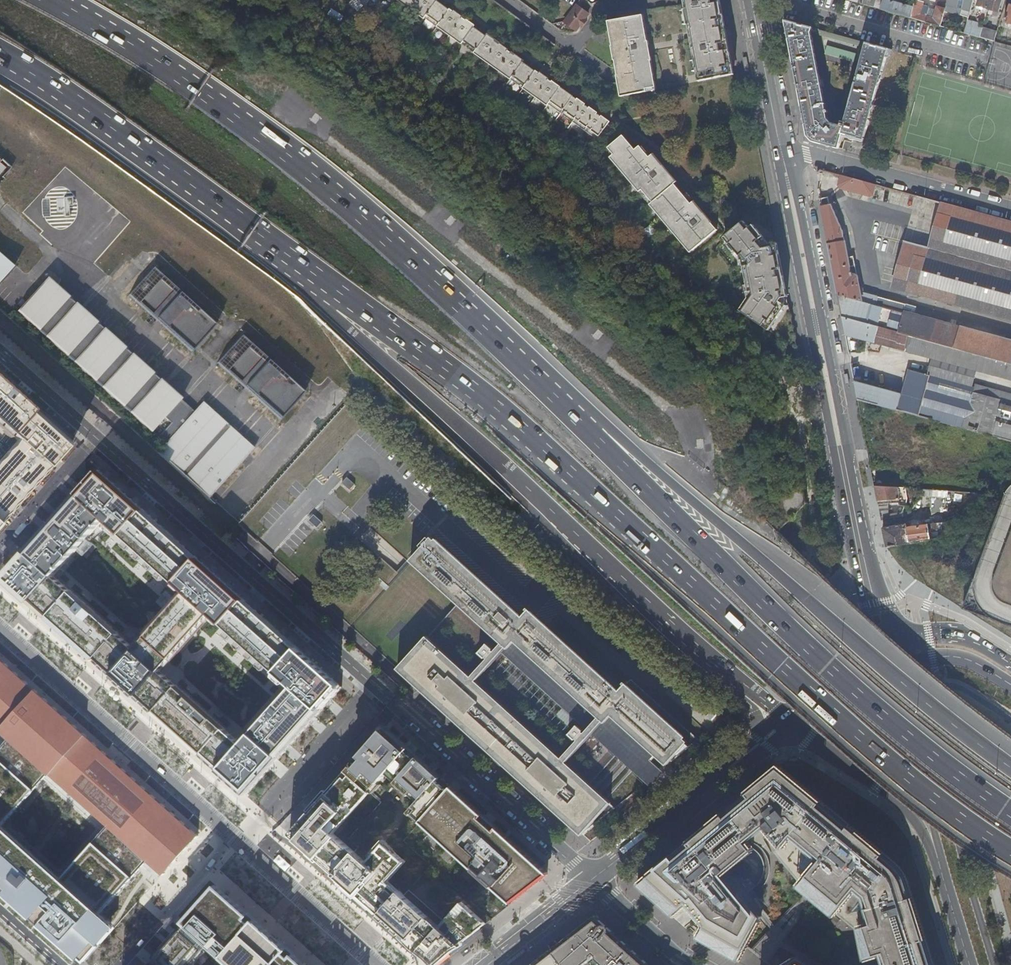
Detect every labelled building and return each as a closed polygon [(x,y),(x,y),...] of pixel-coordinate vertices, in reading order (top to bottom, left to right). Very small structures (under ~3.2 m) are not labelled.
[(437,27),(444,33),(446,31),(450,34),(448,36),(456,42),(458,40),(462,43),(460,45),(473,54),(485,64),(487,61),(491,65),(489,67),(504,78),(506,76),(510,79),(508,81),(521,91),(523,89),(527,92),(525,94),(533,99),(534,97),(539,101),(537,103),(544,108),(545,106),(593,142),(596,138),(604,128),(606,125),(594,116),(582,107),(570,98),(570,97),(558,88),(559,88),(553,84),(553,85),(546,80),(547,79),(542,75),(541,76),(534,71),(534,72),(522,63),(523,61),(518,58),(518,59),(510,53),(503,48),(504,47),(499,43),(498,44),(486,35),(486,36),(474,27),(475,25),(469,21),(469,22),(462,17),(463,16),(458,12),(457,13),(450,8),(449,9),(438,0),(402,0),(406,3),(404,4),(411,10),(419,16),(421,13),(425,17),(424,18),(437,27)] [(685,4),(699,80),(735,73),(722,0),(713,0),(685,4)] [(881,9),(884,0),(851,0),(881,9)] [(881,9),(911,17),(914,6),(892,0),(884,0),(881,9)] [(911,17),(941,26),(943,17),(946,8),(947,4),(941,2),(940,7),(937,6),(933,17),(921,14),(924,2),(919,0),(916,0),(914,6),(911,17)] [(941,26),(945,27),(965,32),(968,20),(974,0),(948,0),(947,4),(946,8),(943,17),(941,26)] [(1002,0),(991,0),(988,8),(993,9),(999,11),(1002,0)] [(582,25),(584,27),(589,20),(587,19),(590,14),(578,5),(566,21),(579,30),(582,25)] [(611,36),(622,92),(629,91),(629,94),(645,91),(645,88),(654,86),(650,61),(651,61),(650,57),(649,57),(648,45),(648,41),(647,41),(643,15),(620,18),(621,22),(612,23),(614,36),(611,36)] [(891,55),(893,50),(864,42),(863,47),(865,51),(845,126),(832,122),(828,118),(812,32),(818,34),(819,30),(786,20),(808,135),(813,141),(840,148),(843,136),(863,141),(887,57),(891,55)] [(968,20),(965,32),(980,37),(983,28),(984,24),(968,20)] [(983,28),(980,37),(995,41),(997,32),(983,28)] [(604,128),(596,138),(602,142),(609,132),(604,128)] [(624,133),(609,145),(614,152),(613,153),(620,162),(621,160),(624,164),(621,167),(639,190),(642,188),(657,206),(654,208),(679,238),(682,236),(693,249),(718,228),(712,221),(704,210),(703,211),(694,199),(691,201),(675,182),(677,180),(663,163),(653,152),(649,155),(640,143),(635,147),(624,133)] [(875,184),(843,175),(840,184),(842,187),(869,194),(873,192),(875,184)] [(875,184),(873,192),(872,196),(930,212),(934,200),(875,184)] [(111,196),(119,203),(124,199),(116,191),(111,196)] [(937,200),(932,217),(938,218),(934,233),(930,248),(906,241),(894,287),(1010,319),(1010,221),(937,200)] [(904,313),(905,312),(907,304),(878,296),(878,295),(864,292),(861,293),(854,256),(849,257),(843,229),(832,204),(822,206),(839,295),(870,304),(904,313)] [(741,309),(799,349),(778,242),(777,240),(765,243),(749,223),(745,226),(742,222),(724,236),(729,242),(728,243),(735,250),(736,250),(740,255),(749,297),(741,309)] [(930,248),(934,233),(910,227),(906,241),(930,248)] [(517,262),(504,251),(500,257),(513,267),(517,262)] [(14,265),(0,252),(0,281),(14,265)] [(217,319),(153,263),(128,292),(192,347),(217,319)] [(151,430),(181,397),(184,394),(160,373),(158,375),(152,370),(155,367),(132,347),(130,349),(124,344),(126,341),(104,321),(101,324),(95,319),(98,316),(75,296),(73,298),(68,292),(69,291),(48,272),(14,310),(35,329),(36,328),(44,335),(43,337),(63,355),(65,354),(72,360),(71,362),(91,380),(93,378),(100,385),(98,387),(120,407),(122,405),(129,411),(127,413),(149,432),(151,430)] [(861,321),(865,322),(870,304),(839,295),(843,317),(860,322),(861,321)] [(899,332),(904,313),(870,304),(865,322),(899,332)] [(960,326),(960,327),(905,312),(904,313),(899,332),(900,332),(911,335),(955,347),(956,347),(1010,362),(1010,340),(960,326)] [(906,351),(911,335),(900,332),(899,332),(865,322),(861,321),(860,322),(843,317),(846,335),(906,351)] [(306,390),(242,332),(215,361),(280,419),(306,390)] [(956,347),(955,347),(911,335),(906,351),(933,358),(979,371),(1010,380),(1010,362),(956,347)] [(974,387),(975,384),(979,371),(933,358),(930,371),(932,372),(932,375),(974,387)] [(1010,441),(1010,394),(975,384),(974,387),(932,375),(932,372),(930,371),(927,371),(926,374),(909,369),(902,394),(856,382),(859,400),(879,405),(912,414),(933,420),(942,422),(953,425),(1010,441)] [(0,382),(0,429),(9,437),(0,447),(0,524),(70,444),(0,382)] [(181,397),(151,430),(164,442),(156,451),(208,498),(255,445),(203,398),(193,408),(181,397)] [(2,578),(245,794),(342,686),(98,470),(2,578)] [(348,478),(343,483),(350,490),(355,485),(348,478)] [(875,486),(882,520),(890,518),(888,504),(896,503),(896,500),(908,499),(906,488),(887,486),(875,486)] [(887,547),(903,544),(943,538),(989,494),(975,493),(946,522),(907,528),(907,525),(884,528),(887,547)] [(314,515),(309,521),(317,528),(322,523),(314,515)] [(550,807),(581,835),(611,802),(607,799),(611,794),(632,770),(643,780),(645,778),(647,779),(649,779),(650,778),(651,777),(650,775),(650,774),(656,767),(649,760),(653,755),(664,764),(689,734),(627,682),(620,690),(530,608),(523,616),(433,534),(430,538),(428,536),(420,545),(422,547),(410,560),(457,603),(396,668),(475,739),(550,807)] [(10,738),(48,772),(50,773),(108,826),(148,861),(162,874),(164,872),(195,837),(197,835),(84,733),(33,687),(0,657),(0,729),(10,738)] [(262,688),(254,700),(267,710),(276,698),(262,688)] [(419,756),(386,726),(346,771),(369,791),(395,763),(405,772),(419,756)] [(10,738),(0,749),(0,886),(84,961),(116,926),(101,913),(148,861),(108,826),(62,876),(4,825),(50,773),(48,772),(10,738)] [(414,813),(422,820),(452,786),(419,756),(405,772),(431,795),(414,813)] [(909,881),(906,874),(903,869),(900,866),(895,861),(864,836),(780,766),(776,770),(778,772),(760,786),(759,784),(750,792),(755,799),(753,801),(768,820),(763,824),(765,826),(782,846),(790,837),(819,861),(808,874),(816,881),(816,882),(816,884),(816,885),(817,886),(819,886),(821,886),(821,885),(843,903),(854,890),(863,898),(871,924),(868,925),(877,955),(881,954),(884,964),(935,964),(909,881)] [(334,874),(354,851),(334,833),(370,792),(369,791),(346,771),(289,834),(334,874)] [(550,874),(452,786),(422,820),(514,902),(550,874)] [(709,825),(738,860),(751,849),(745,842),(765,826),(763,824),(768,820),(753,801),(755,799),(750,792),(709,825)] [(671,915),(687,904),(694,913),(693,914),(693,915),(693,917),(694,918),(694,919),(696,919),(697,919),(698,918),(704,926),(697,938),(737,960),(761,917),(741,892),(737,895),(720,875),(738,860),(709,825),(637,885),(671,915)] [(354,851),(334,874),(379,914),(400,891),(388,881),(406,861),(386,842),(367,863),(354,851)] [(185,922),(233,964),(305,964),(216,886),(185,922)] [(486,923),(462,902),(440,926),(400,891),(379,914),(434,963),(486,923)] [(584,961),(583,962),(582,960),(585,957),(588,957),(588,960),(589,962),(591,964),(592,964),(601,964),(603,963),(606,964),(650,964),(595,915),(578,928),(580,931),(537,964),(587,964),(584,961)] [(83,964),(115,964),(144,933),(137,927),(130,934),(120,925),(83,964)] [(179,927),(153,956),(163,964),(193,964),(206,951),(179,927)] [(799,957),(786,964),(814,964),(799,957)]
